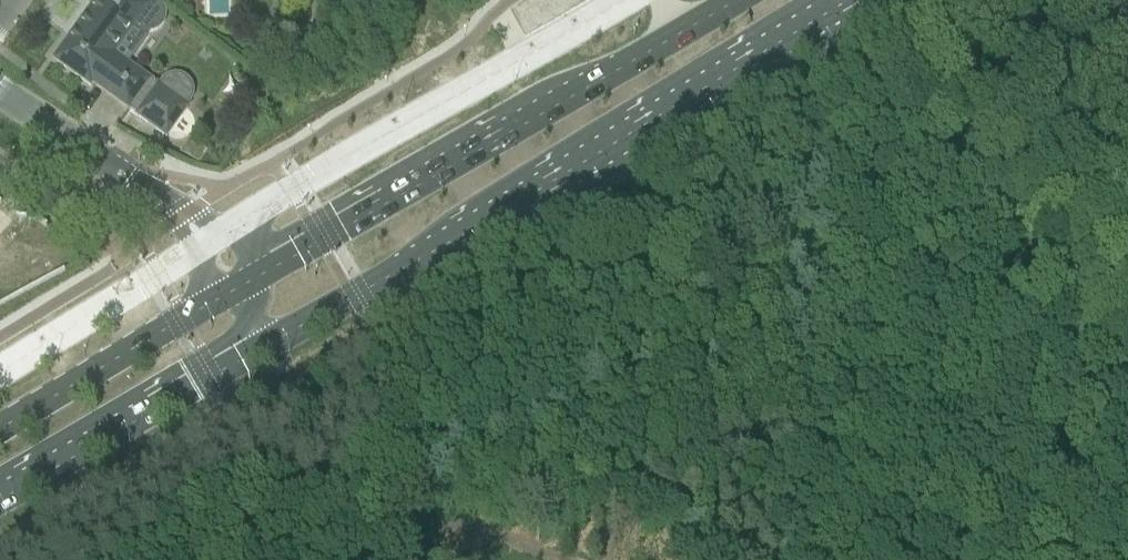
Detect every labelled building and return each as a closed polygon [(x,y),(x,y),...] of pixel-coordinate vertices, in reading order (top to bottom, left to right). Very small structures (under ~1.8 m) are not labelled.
[(140,0),(96,0),(86,14),(90,16),(80,30),(76,28),(53,60),(90,88),(93,84),(104,92),(104,93),(129,111),(131,108),(138,113),(136,116),(166,138),(188,108),(186,107),(189,102),(191,100),(191,98),(192,96),(192,94),(191,91),(191,90),(190,87),(189,85),(187,82),(186,81),(184,80),(181,78),(178,78),(177,77),(174,77),(172,77),(170,78),(167,79),(165,81),(163,82),(162,84),(159,87),(114,55),(133,28),(138,32),(141,33),(142,34),(145,34),(146,34),(149,34),(151,33),(154,32),(155,31),(157,30),(159,28),(160,27),(161,24),(161,23),(162,22),(162,19),(162,16),(161,15),(161,14),(160,11),(159,10),(157,8),(155,6),(152,3),(149,7),(140,0)] [(176,2),(194,15),(201,6),(194,0),(177,0),(176,2)] [(251,84),(237,104),(246,111),(256,118),(277,90),(257,76),(251,84)] [(300,394),(296,396),(294,398),(300,409),(312,403),(305,392),(300,394)]
